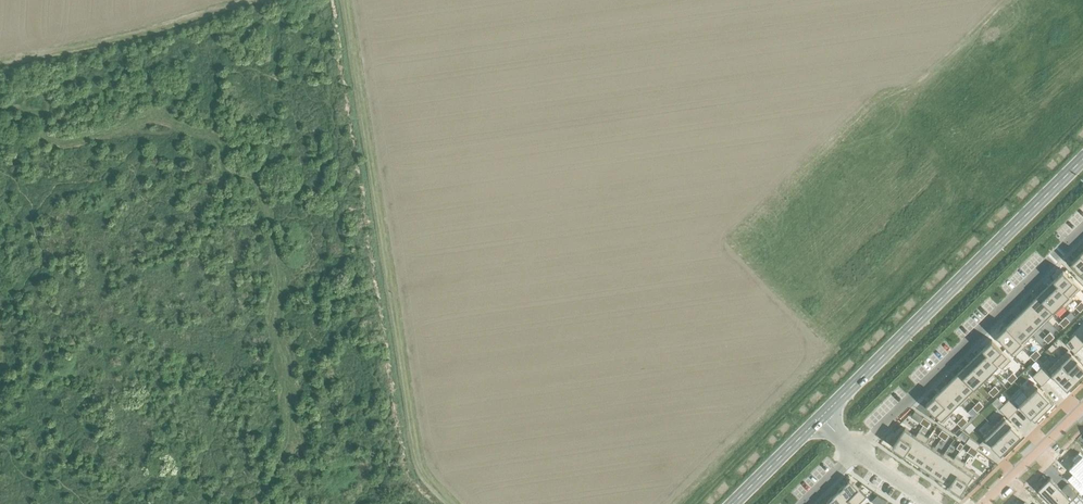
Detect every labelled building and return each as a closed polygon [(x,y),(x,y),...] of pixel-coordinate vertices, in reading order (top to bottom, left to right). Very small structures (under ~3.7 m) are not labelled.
[(1071,262),(1082,274),(1082,256),(1080,253),(1071,262)] [(1063,270),(1054,279),(1073,299),(1073,298),(1072,296),(1080,288),(1063,270)] [(1054,279),(1046,287),(1065,306),(1073,299),(1054,279)] [(1046,287),(1038,295),(1055,312),(1063,305),(1065,307),(1065,306),(1046,287)] [(1038,295),(1030,302),(1047,320),(1055,312),(1038,295)] [(1030,302),(1022,310),(1039,328),(1047,320),(1030,302)] [(1022,310),(1014,318),(1032,336),(1039,328),(1022,310)] [(1014,318),(1006,326),(1025,345),(1026,345),(1024,343),(1032,336),(1014,318)] [(1006,326),(997,335),(1016,355),(1025,345),(1006,326)] [(1070,339),(1079,348),(1082,345),(1082,343),(1075,334),(1070,339)] [(1070,339),(1066,344),(1075,353),(1079,348),(1070,339)] [(992,340),(983,348),(1002,368),(1011,359),(992,340)] [(1052,344),(1047,348),(1051,352),(1056,347),(1052,344)] [(983,348),(975,356),(992,374),(993,373),(991,371),(998,364),(1002,368),(983,348)] [(1058,360),(1077,379),(1082,373),(1082,366),(1068,350),(1058,360)] [(975,356),(967,364),(984,382),(992,374),(975,356)] [(1058,360),(1048,369),(1067,389),(1077,379),(1058,360)] [(967,364),(959,372),(975,387),(982,380),(984,382),(967,364)] [(1042,367),(1037,371),(1046,381),(1051,376),(1042,367)] [(1037,371),(1032,376),(1042,385),(1046,381),(1037,371)] [(959,372),(951,379),(969,397),(969,396),(967,395),(975,387),(959,372)] [(951,379),(943,387),(961,405),(969,397),(951,379)] [(1034,383),(1025,392),(1044,412),(1053,403),(1034,383)] [(943,387),(935,395),(953,412),(951,410),(958,403),(960,405),(961,405),(943,387)] [(1028,396),(1019,405),(1035,421),(1044,412),(1025,392),(1024,392),(1028,396)] [(935,395),(926,404),(943,422),(953,412),(935,395)] [(1009,399),(1004,404),(1013,413),(1018,408),(1009,399)] [(1004,404),(999,408),(1008,418),(1013,413),(1004,404)] [(1004,416),(993,426),(1011,444),(1021,434),(1004,416)] [(993,426),(983,436),(1001,454),(1011,444),(993,426)] [(905,428),(892,446),(904,454),(919,431),(916,435),(905,428)] [(919,431),(904,454),(913,460),(928,437),(919,431)] [(928,437),(913,460),(922,466),(934,448),(926,442),(929,438),(928,437)] [(970,437),(966,442),(976,450),(980,444),(970,437)] [(934,448),(922,466),(931,472),(945,452),(943,454),(934,448)] [(1067,479),(1082,494),(1082,493),(1082,454),(1080,451),(1072,458),(1075,461),(1069,468),(1074,472),(1067,479)] [(945,452),(931,472),(940,479),(956,456),(955,456),(954,458),(945,452)] [(956,456),(940,479),(949,485),(965,463),(956,456)] [(965,463),(949,485),(960,493),(965,486),(967,487),(975,479),(972,476),(974,472),(964,465),(965,463)] [(1038,489),(1053,503),(1066,503),(1070,500),(1071,501),(1078,494),(1067,483),(1061,489),(1050,478),(1038,489)] [(839,490),(853,503),(858,503),(867,496),(850,479),(843,485),(844,486),(839,490),(839,489),(839,490)] [(828,500),(831,503),(853,503),(839,490),(833,496),(829,501),(828,500)]
